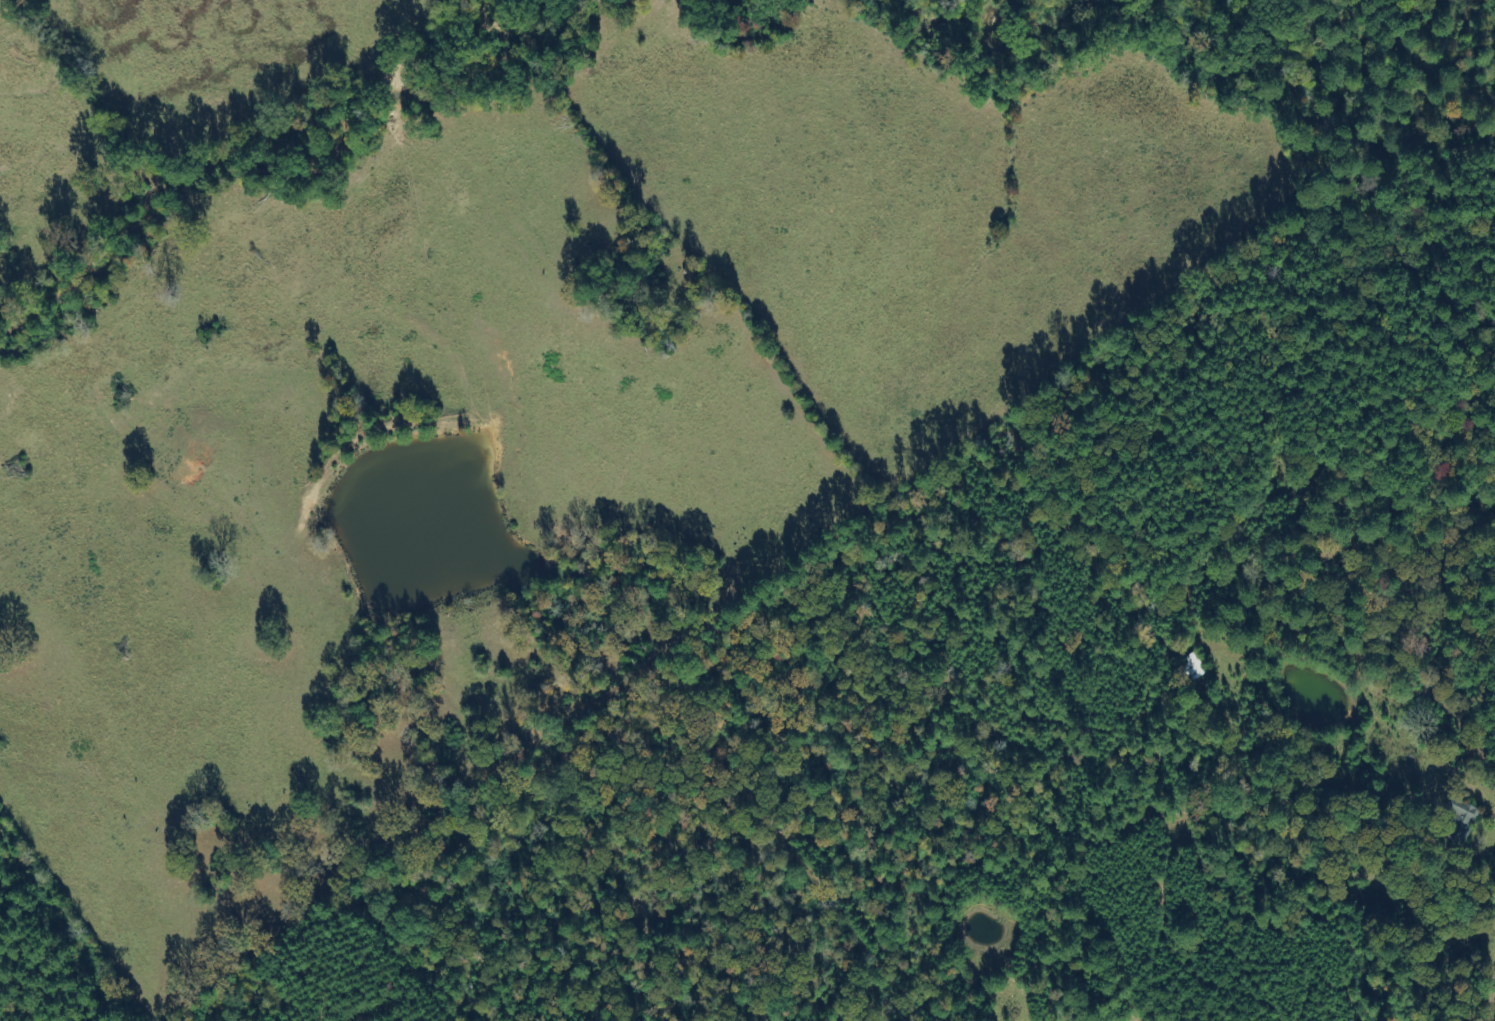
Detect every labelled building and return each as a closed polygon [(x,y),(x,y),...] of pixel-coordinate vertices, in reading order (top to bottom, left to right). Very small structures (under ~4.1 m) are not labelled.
[(1455,815),(1448,832),(1467,839),(1479,808),(1449,796),(1443,811),(1455,815)]
